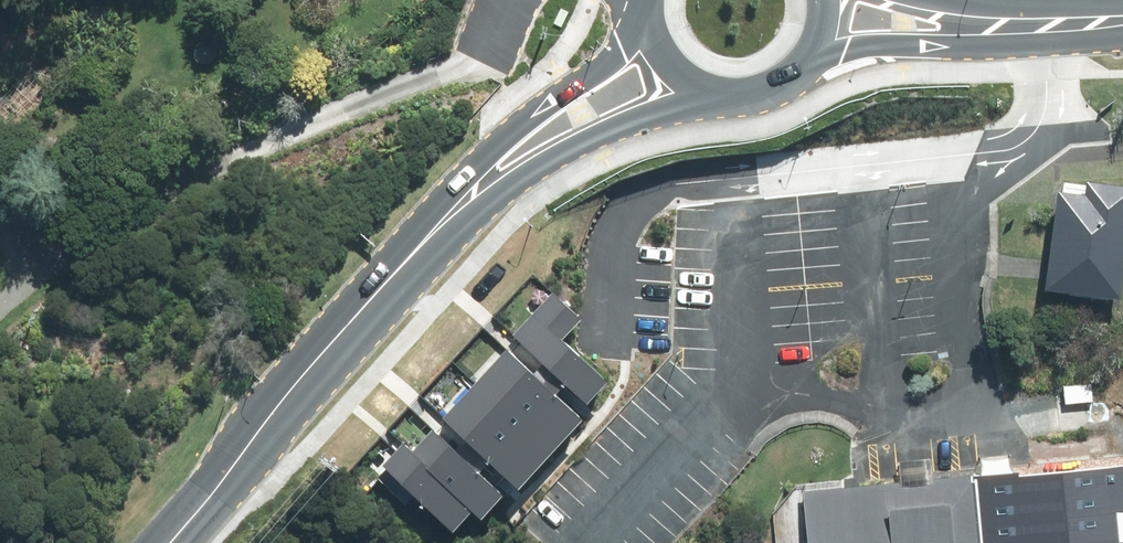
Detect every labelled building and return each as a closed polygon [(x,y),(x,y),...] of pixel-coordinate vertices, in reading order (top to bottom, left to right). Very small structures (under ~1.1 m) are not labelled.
[(1111,300),(1122,210),(1122,186),(1077,180),(1075,194),(1048,190),(1034,290),(1111,300)] [(429,414),(379,467),(404,490),(414,480),(452,516),(473,493),(483,502),(494,490),(470,468),(488,450),(520,479),(584,411),(560,389),(566,382),(588,402),(613,374),(567,331),(582,314),(552,287),(511,331),(519,339),(513,345),(504,337),(437,409),(444,415),(438,421),(429,414)] [(1003,471),(1009,534),(974,537),(975,542),(1122,542),(1122,535),(1121,535),(1118,508),(1122,507),(1122,459),(1003,471)] [(1003,471),(804,486),(808,542),(975,542),(974,537),(1009,534),(1003,471)]
